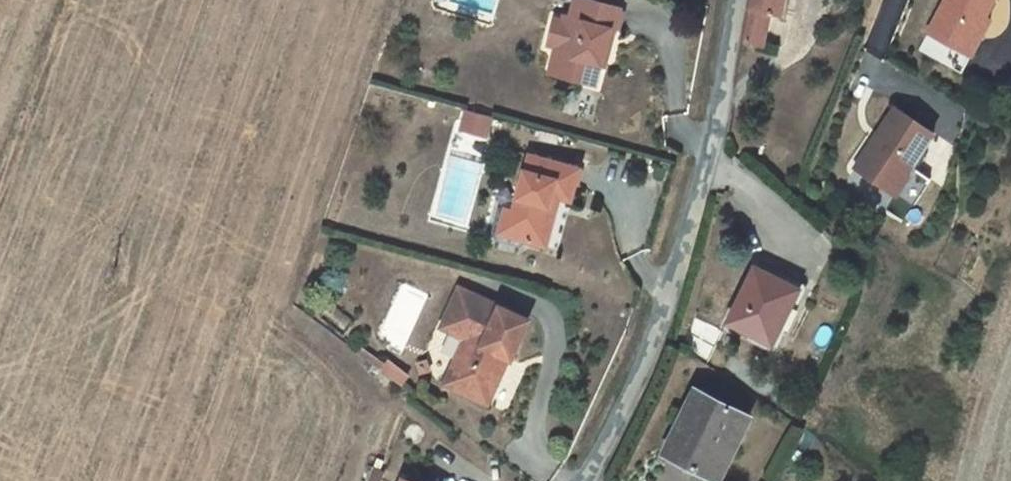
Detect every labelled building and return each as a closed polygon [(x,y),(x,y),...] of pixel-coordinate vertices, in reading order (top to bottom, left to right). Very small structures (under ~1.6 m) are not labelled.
[(590,0),(575,0),(570,17),(564,16),(562,21),(555,46),(554,51),(573,57),(576,61),(571,78),(594,85),(609,29),(614,31),(620,8),(590,0)] [(738,41),(760,45),(766,14),(780,16),(784,0),(746,0),(738,41)] [(961,74),(990,20),(985,17),(994,0),(946,0),(918,52),(961,74)] [(562,21),(554,19),(547,44),(555,46),(562,21)] [(573,57),(554,51),(548,72),(571,78),(576,61),(573,57)] [(894,108),(877,132),(880,134),(877,140),(873,137),(852,166),(910,207),(929,181),(909,166),(932,135),(894,108)] [(476,115),(464,112),(459,131),(471,134),(476,115)] [(488,118),(476,115),(471,134),(483,137),(488,118)] [(529,153),(514,208),(508,206),(501,211),(494,235),(499,243),(523,249),(529,244),(547,249),(557,209),(549,206),(552,195),(571,201),(581,169),(529,153)] [(751,272),(726,327),(769,347),(794,291),(751,272)] [(464,334),(440,378),(482,400),(505,355),(509,357),(529,320),(461,284),(441,322),(464,334)] [(384,369),(403,384),(410,375),(391,360),(388,364),(364,346),(361,350),(385,369),(384,369)] [(662,457),(713,480),(719,480),(748,418),(692,392),(662,457)]
